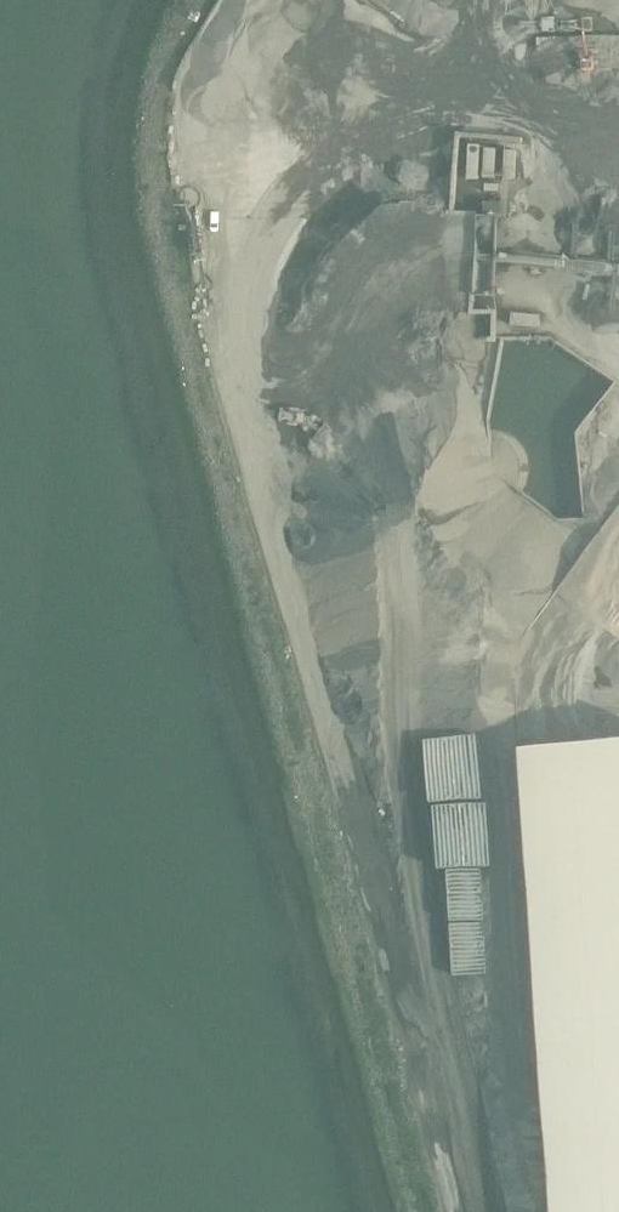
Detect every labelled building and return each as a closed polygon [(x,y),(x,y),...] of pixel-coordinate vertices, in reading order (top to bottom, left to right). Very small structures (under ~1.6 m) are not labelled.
[(482,734),(431,736),(436,869),(452,868),(456,971),(482,970),(478,873),(472,873),(472,868),(487,868),(482,734)] [(552,1211),(618,1211),(618,761),(521,767),(552,1211)]
